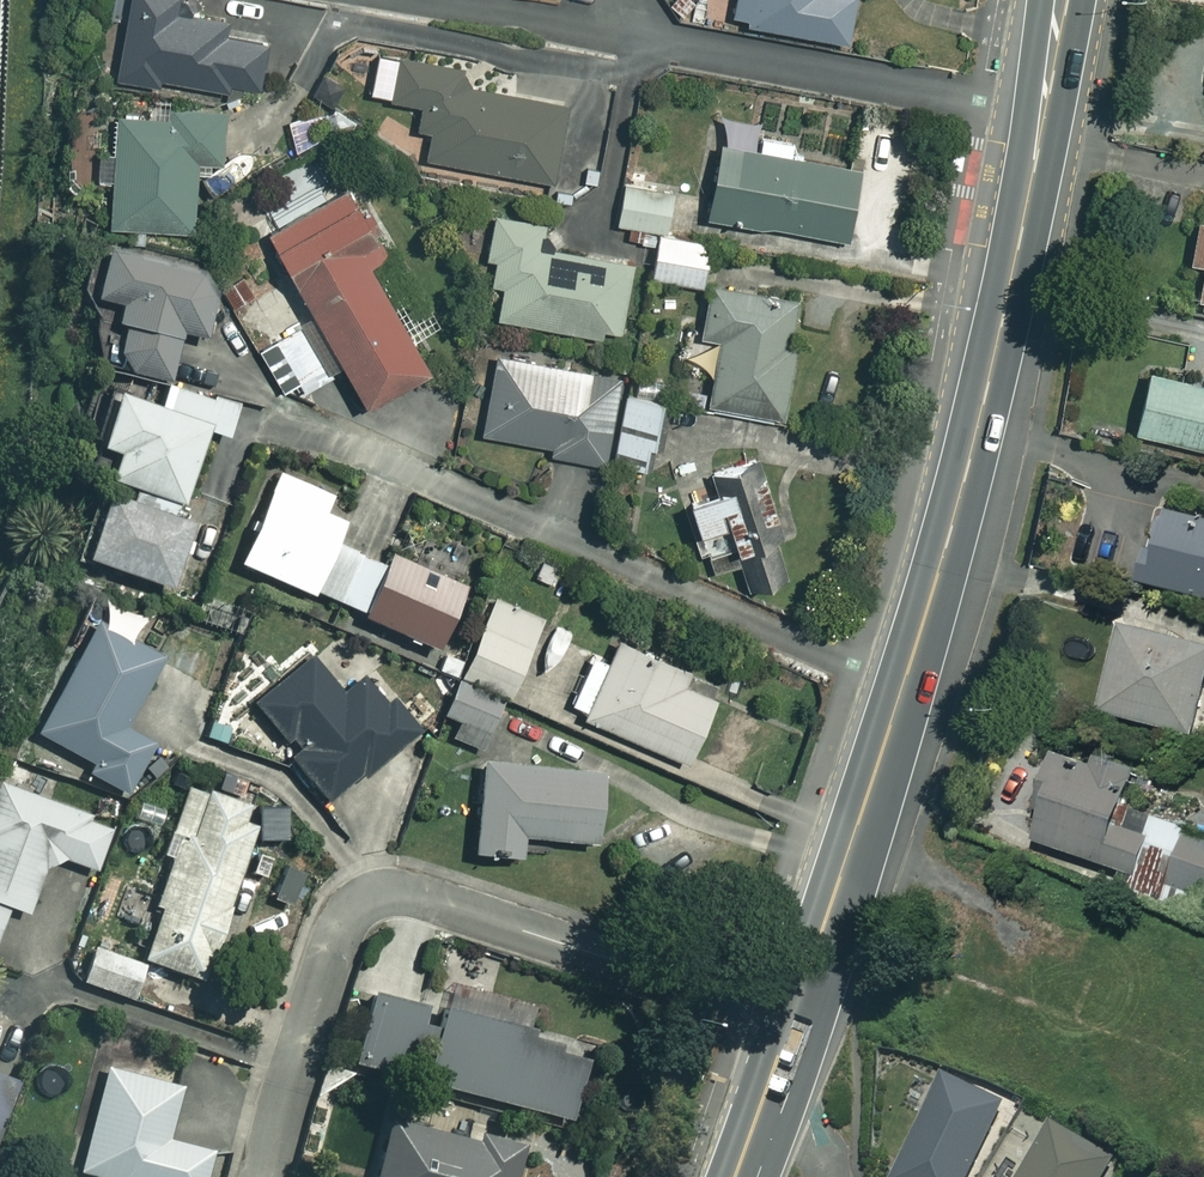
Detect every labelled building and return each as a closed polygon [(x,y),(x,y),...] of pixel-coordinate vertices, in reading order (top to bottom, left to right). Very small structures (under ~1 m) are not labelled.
[(112,73),(155,81),(156,74),(224,86),(225,79),(257,85),(265,40),(226,33),(229,18),(171,8),(173,0),(125,0),(112,73)] [(730,14),(742,16),(741,20),(843,38),(850,0),(732,0),(730,14)] [(367,91),(418,100),(414,125),(428,128),(423,155),(595,187),(605,132),(625,136),(633,89),(608,85),(613,62),(531,47),(523,93),(459,81),(463,58),(376,42),(367,91)] [(220,110),(112,105),(106,222),(190,227),(193,157),(217,158),(220,110)] [(789,137),(759,133),(757,145),(714,139),(703,214),(849,234),(859,163),(786,153),(789,137)] [(426,368),(409,340),(432,327),(349,181),(264,230),(311,313),(255,345),(278,386),(293,378),(299,389),(332,370),(354,409),(426,368)] [(671,189),(621,181),(614,220),(664,229),(671,189)] [(484,255),(494,257),(490,282),(501,283),(495,314),(601,333),(602,322),(618,325),(630,261),(536,244),(540,220),(492,211),(484,255)] [(1197,262),(1192,295),(1203,297),(1203,221),(1203,224),(1191,222),(1184,260),(1197,262)] [(708,240),(655,233),(650,276),(702,283),(708,240)] [(211,268),(96,243),(86,291),(123,299),(109,366),(167,378),(177,329),(197,334),(211,268)] [(793,296),(705,280),(696,331),(717,335),(706,397),(780,410),(792,341),(786,340),(793,296)] [(617,376),(493,351),(478,429),(548,443),(547,449),(600,460),(617,376)] [(1145,367),(1130,426),(1203,444),(1203,381),(1145,367)] [(234,404),(164,380),(156,403),(108,387),(91,439),(111,446),(102,472),(179,497),(202,427),(223,434),(234,404)] [(664,397),(619,392),(613,455),(658,459),(664,397)] [(704,552),(708,569),(738,563),(743,584),(784,574),(756,450),(725,457),(730,479),(682,490),(696,554),(704,552)] [(307,588),(329,539),(339,518),(319,508),(327,491),(274,466),(233,555),(307,588)] [(188,520),(99,488),(77,551),(166,583),(188,520)] [(1151,611),(1203,623),(1203,540),(1168,532),(1151,611)] [(329,539),(307,588),(432,645),(460,583),(383,548),(377,561),(329,539)] [(543,620),(491,597),(440,712),(456,719),(449,735),(477,747),(500,696),(555,721),(563,703),(685,757),(713,694),(684,681),(691,665),(615,632),(603,658),(539,630),(543,620)] [(138,617),(102,598),(30,729),(88,760),(84,768),(123,789),(151,740),(120,723),(150,669),(169,680),(193,635),(176,626),(160,656),(126,638),(138,617)] [(1120,623),(1098,707),(1189,731),(1203,675),(1203,645),(1120,623)] [(295,759),(290,762),(320,801),(410,731),(364,671),(336,692),(308,655),(250,700),(295,759)] [(1134,872),(1127,895),(1203,920),(1203,827),(1153,810),(1147,831),(1119,822),(1137,767),(1091,752),(1089,761),(1057,750),(1029,838),(1134,872)] [(597,772),(479,758),(468,849),(514,855),(517,832),(589,840),(597,772)] [(0,780),(0,910),(3,902),(23,909),(46,850),(95,869),(112,823),(0,780)] [(254,805),(183,781),(167,828),(174,830),(132,953),(197,975),(254,805)] [(436,949),(382,934),(348,1057),(401,1072),(436,949)] [(123,994),(133,966),(85,949),(75,976),(123,994)] [(532,1005),(446,981),(420,1076),(564,1115),(581,1051),(523,1035),(532,1005)] [(103,1064),(76,1168),(113,1176),(200,1176),(207,1147),(164,1135),(178,1083),(103,1064)] [(0,1072),(0,1113),(13,1077),(0,1072)] [(941,1076),(893,1176),(965,1176),(999,1104),(941,1076)] [(520,1134),(475,1123),(471,1135),(383,1113),(366,1176),(509,1176),(520,1134)] [(1049,1122),(1018,1176),(1102,1176),(1112,1158),(1049,1122)]
